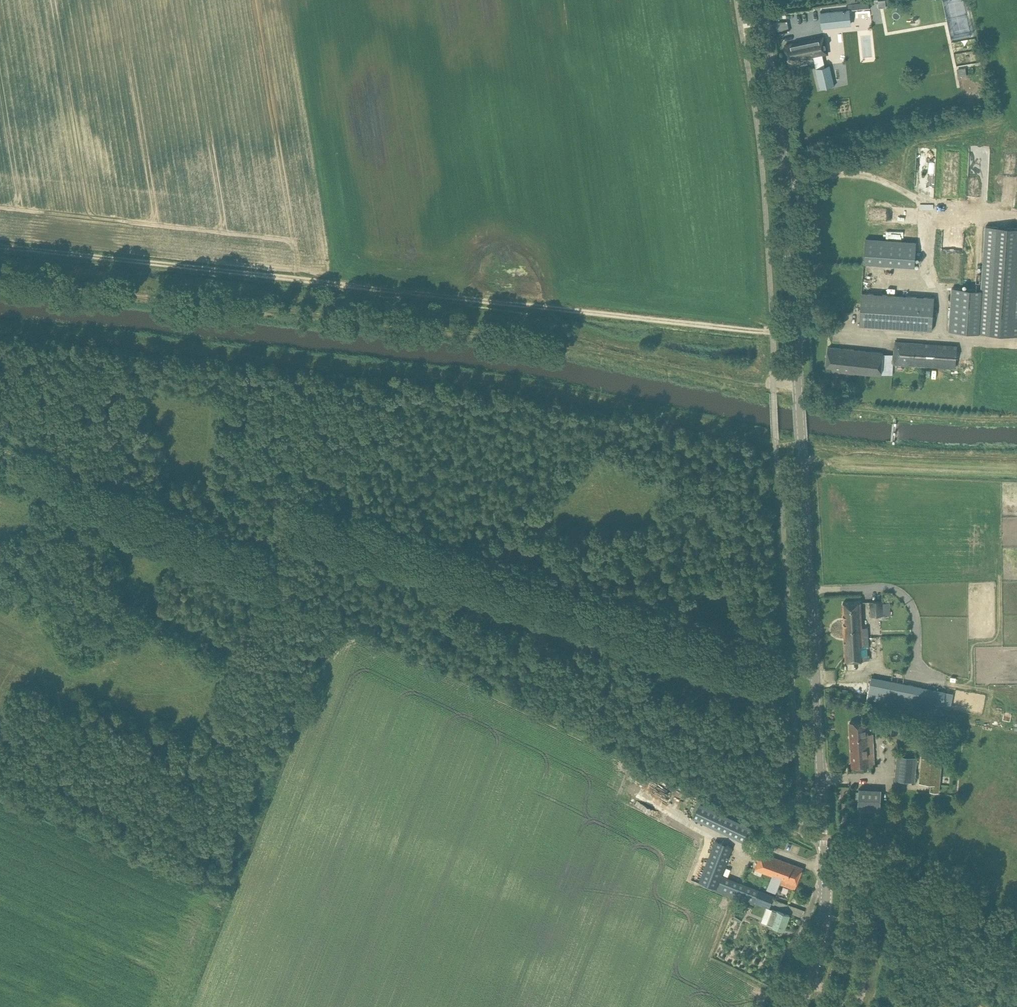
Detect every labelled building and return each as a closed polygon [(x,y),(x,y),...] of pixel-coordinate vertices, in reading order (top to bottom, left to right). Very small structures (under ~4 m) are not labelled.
[(821,12),(820,12),(822,29),(823,29),(823,28),(842,26),(840,11),(821,13),(821,12)] [(795,43),(785,45),(790,65),(800,63),(801,62),(800,60),(814,57),(821,88),(819,88),(820,89),(835,86),(835,84),(834,85),(829,66),(826,67),(822,55),(828,53),(824,36),(795,43)] [(969,40),(953,41),(955,60),(971,58),(969,40)] [(792,91),(799,90),(796,76),(789,78),(792,91)] [(967,199),(986,200),(989,153),(970,152),(969,169),(985,170),(984,177),(972,176),(972,185),(974,185),(973,189),(968,189),(967,199)] [(1002,190),(1002,206),(1015,207),(1015,190),(1002,190)] [(978,333),(1016,335),(1016,228),(985,226),(981,290),(952,288),(949,331),(978,333)] [(913,266),(915,241),(863,239),(861,264),(913,266)] [(894,328),(896,296),(862,293),(860,326),(894,328)] [(894,328),(932,330),(934,299),(896,296),(894,328)] [(955,369),(957,347),(895,342),(894,364),(955,369)] [(880,375),(883,353),(828,347),(826,370),(880,375)] [(890,615),(889,603),(883,603),(883,601),(870,602),(871,616),(890,615)] [(862,628),(861,602),(843,603),(846,661),(869,660),(868,628),(862,628)] [(872,677),(869,693),(900,699),(903,683),(872,677)] [(867,735),(866,722),(849,723),(852,768),(874,766),(872,734),(867,735)] [(917,757),(898,756),(896,780),(915,782),(917,757)] [(943,760),(923,758),(920,783),(931,784),(930,792),(939,792),(943,760)] [(880,810),(881,790),(859,789),(858,809),(880,810)] [(694,818),(694,819),(745,843),(752,828),(701,803),(694,818)] [(715,841),(699,884),(716,890),(732,847),(715,841)] [(761,853),(755,871),(772,877),(770,882),(767,889),(775,893),(779,884),(794,889),(803,868),(761,853)] [(718,889),(717,891),(753,905),(754,903),(759,890),(723,876),(718,889)] [(759,890),(754,903),(769,909),(774,896),(759,890)] [(772,909),(767,924),(775,927),(784,931),(790,916),(780,912),(772,909)]
